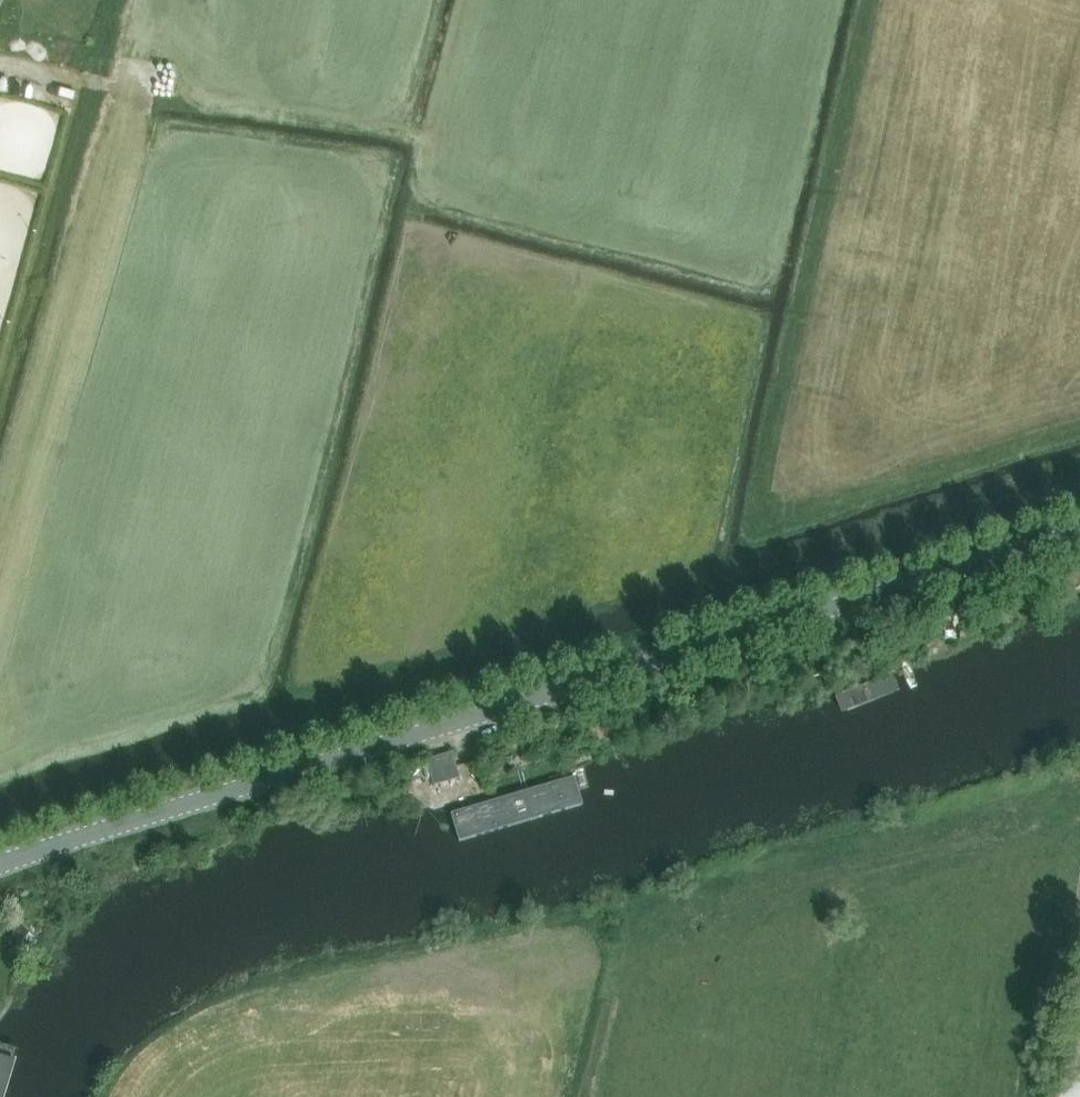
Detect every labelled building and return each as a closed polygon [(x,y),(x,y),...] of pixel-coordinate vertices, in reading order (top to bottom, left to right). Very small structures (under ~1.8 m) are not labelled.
[(1010,647),(861,682),(867,709),(1017,675),(1010,647)] [(452,750),(425,758),(433,785),(460,776),(452,750)] [(463,762),(466,776),(483,773),(480,758),(463,762)] [(423,814),(433,849),(586,805),(576,769),(423,814)] [(1079,971),(1055,1096),(1079,1096),(1079,971)] [(0,1036),(0,1096),(4,1096),(20,1042),(0,1036)]
